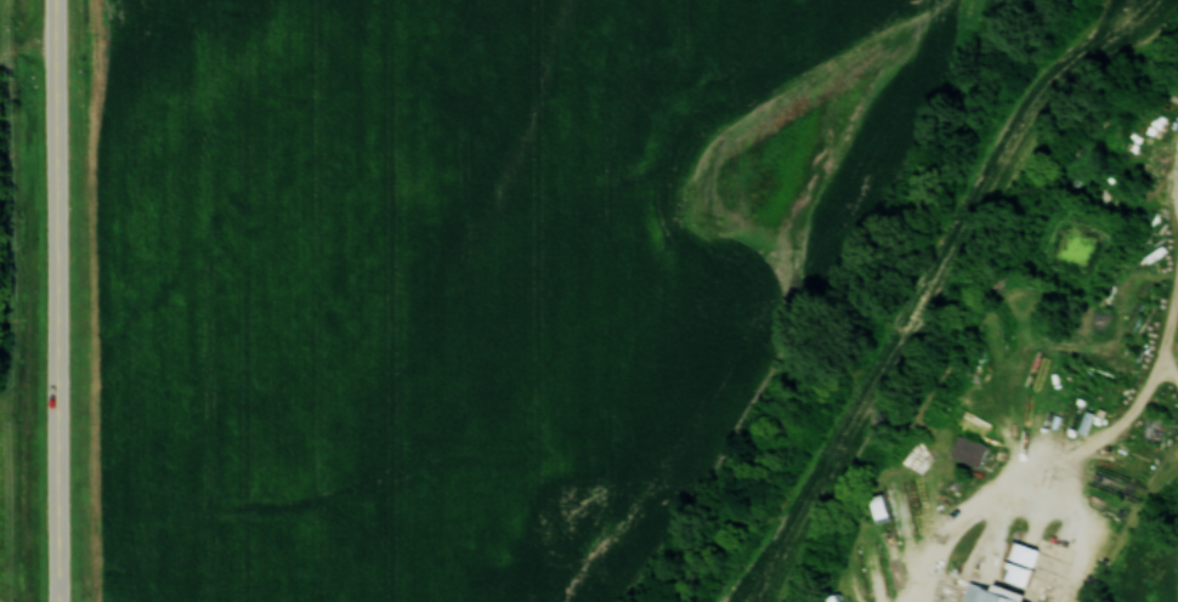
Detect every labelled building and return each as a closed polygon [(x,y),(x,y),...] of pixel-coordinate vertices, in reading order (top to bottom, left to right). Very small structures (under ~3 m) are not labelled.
[(916,535),(908,488),(883,492),(891,539),(916,535)] [(1057,588),(1072,547),(1047,538),(1032,578),(1057,588)] [(1021,601),(1023,595),(994,585),(992,590),(967,581),(960,601),(1023,601),(1021,601)]
